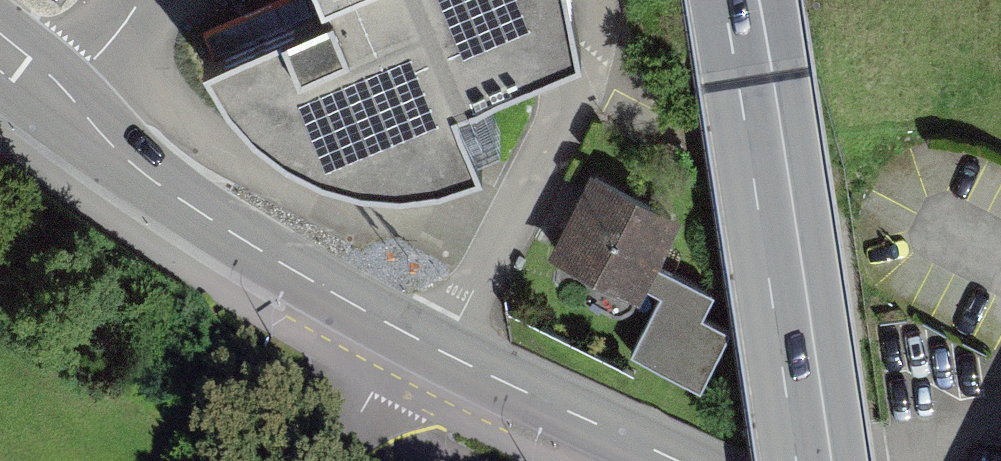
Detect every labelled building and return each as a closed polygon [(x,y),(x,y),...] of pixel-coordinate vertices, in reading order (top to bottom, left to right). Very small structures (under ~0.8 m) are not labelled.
[(210,44),(219,65),(243,96),(275,122),(317,145),(358,157),(411,161),(452,157),(481,146),(455,82),(577,37),(569,0),(316,0),(210,44)] [(685,217),(596,176),(560,255),(646,294),(650,285),(669,294),(641,353),(698,380),(725,322),(703,312),(713,289),(663,266),(685,217)]
